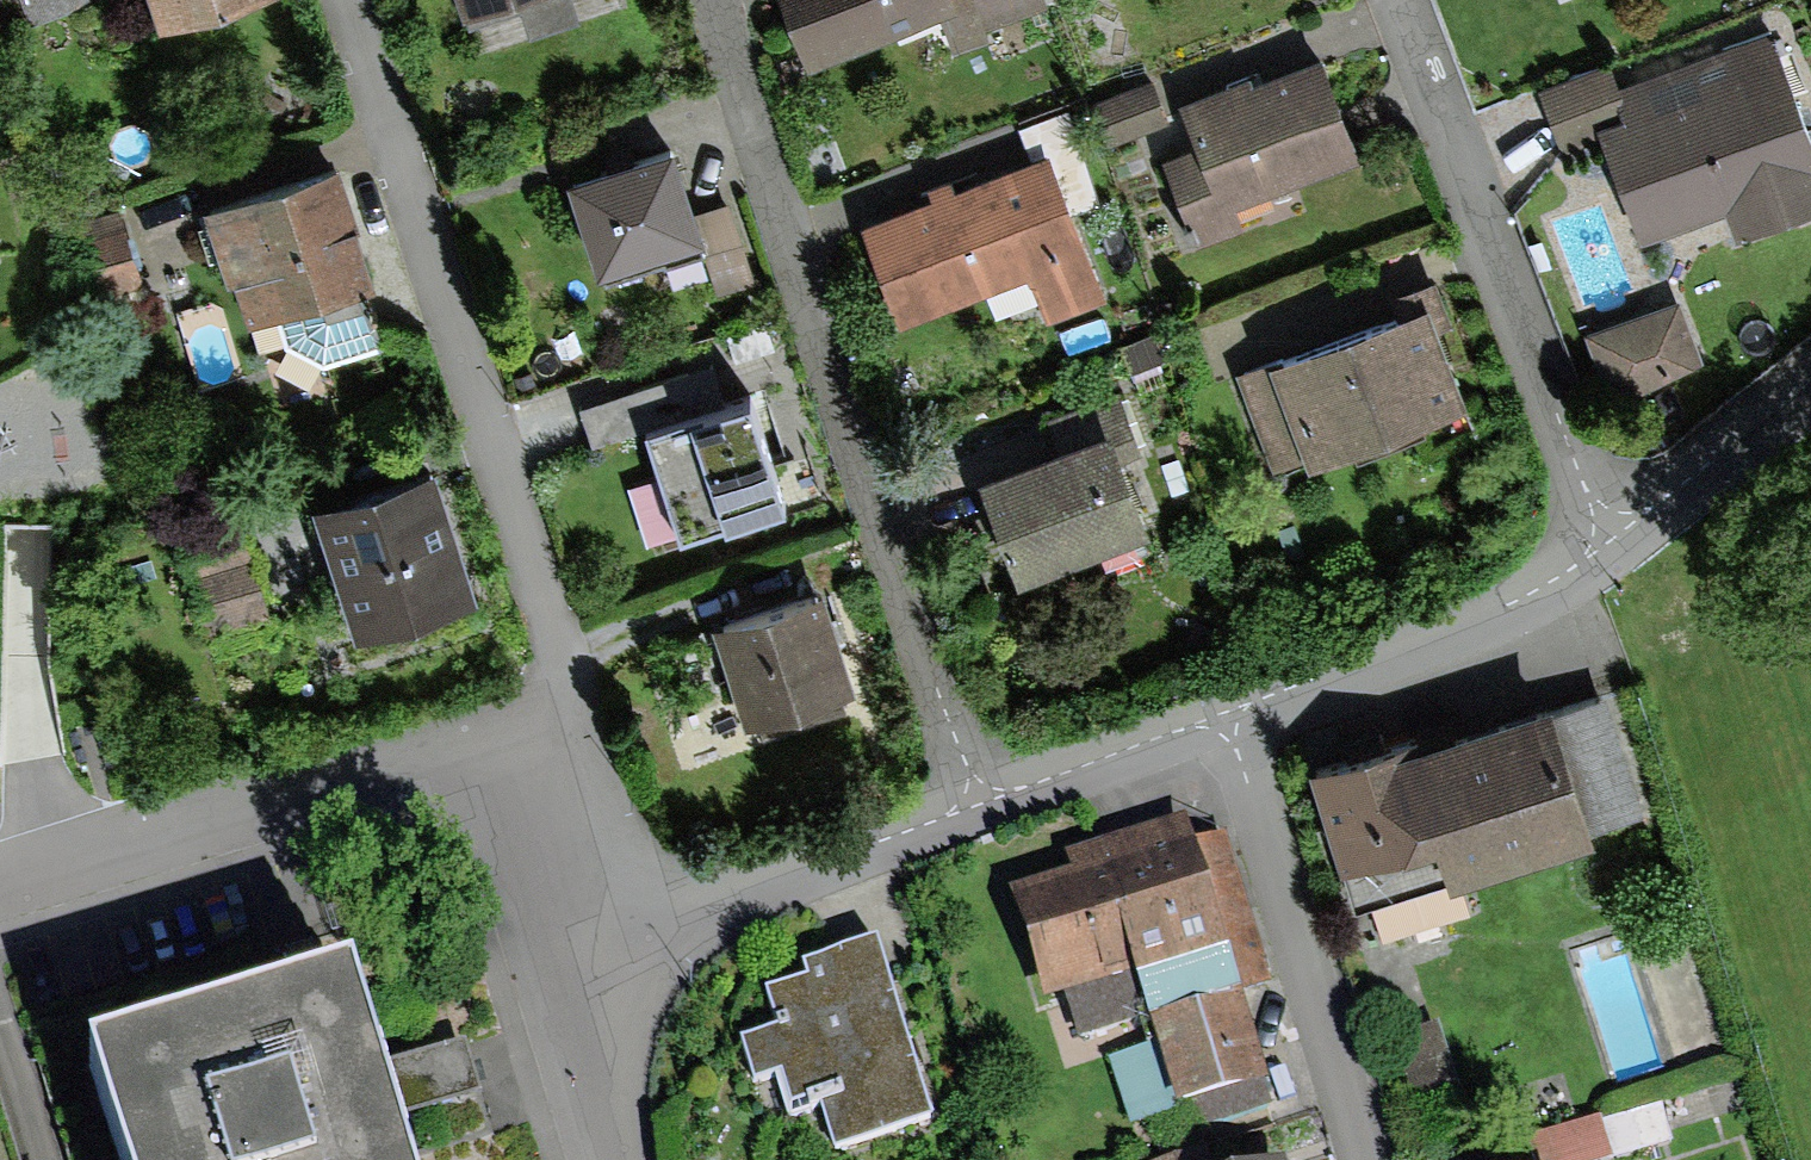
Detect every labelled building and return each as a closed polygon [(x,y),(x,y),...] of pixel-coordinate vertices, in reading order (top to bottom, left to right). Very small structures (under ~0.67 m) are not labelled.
[(30,23),(93,0),(21,0),(30,23)] [(158,16),(209,0),(153,0),(158,16)] [(809,60),(940,11),(954,48),(992,34),(989,26),(1050,2),(1050,0),(786,0),(809,60)] [(1621,80),(1613,58),(1538,86),(1563,152),(1606,136),(1643,235),(1727,204),(1738,231),(1810,204),(1810,129),(1772,24),(1621,80)] [(1163,153),(1196,243),(1247,224),(1238,201),(1365,155),(1326,47),(1184,98),(1199,140),(1163,153)] [(1154,75),(1090,98),(1106,142),(1170,118),(1154,75)] [(1020,123),(1031,154),(1050,147),(1074,210),(1102,200),(1068,106),(1020,123)] [(900,319),(1029,271),(1049,323),(1108,300),(1074,210),(1050,147),(1031,154),(862,218),(900,319)] [(238,273),(252,317),(279,309),(289,341),(323,359),(384,340),(365,278),(380,273),(342,154),(205,197),(230,275),(238,273)] [(569,188),(599,282),(703,246),(693,215),(673,154),(623,170),(569,188)] [(731,203),(693,215),(703,246),(718,294),(756,283),(731,203)] [(51,229),(79,320),(150,298),(121,207),(51,229)] [(1235,370),(1272,466),(1307,453),(1311,462),(1470,401),(1440,323),(1453,318),(1435,273),(1388,291),(1395,309),(1235,370)] [(1681,294),(1586,328),(1611,398),(1706,363),(1681,294)] [(711,362),(685,370),(696,402),(721,394),(711,362)] [(646,421),(681,528),(786,494),(751,385),(721,394),(696,402),(685,370),(650,380),(662,416),(646,421)] [(593,439),(646,421),(662,416),(650,380),(581,403),(593,439)] [(978,470),(1017,578),(1157,528),(1130,452),(1142,448),(1121,388),(1057,411),(1067,438),(978,470)] [(311,493),(352,623),(475,585),(435,455),(311,493)] [(206,633),(272,613),(239,507),(173,528),(206,633)] [(705,588),(747,717),(858,681),(825,583),(804,590),(795,559),(705,588)] [(1608,689),(1557,704),(1594,823),(1645,806),(1608,689)] [(1553,694),(1406,740),(1449,876),(1596,830),(1594,823),(1557,704),(1553,694)] [(1310,762),(1355,905),(1449,876),(1406,740),(1404,732),(1310,762)] [(1240,991),(1274,980),(1227,828),(1196,838),(1189,814),(1065,853),(1070,869),(1010,888),(1045,1002),(1066,996),(1080,1040),(1151,1018),(1240,991)] [(834,1150),(934,1119),(879,939),(802,962),(806,976),(765,989),(777,1027),(739,1038),(754,1085),(777,1078),(789,1119),(822,1109),(834,1150)] [(81,1061),(111,1159),(396,1159),(343,983),(81,1061)] [(1240,991),(1151,1018),(1159,1044),(1108,1059),(1130,1128),(1180,1113),(1185,1129),(1274,1102),(1240,991)] [(1461,1096),(1437,1021),(1389,1037),(1413,1111),(1461,1096)] [(1613,1157),(1601,1117),(1537,1136),(1544,1159),(1603,1159),(1613,1157)] [(1207,1148),(1169,1159),(1211,1159),(1207,1148)]
